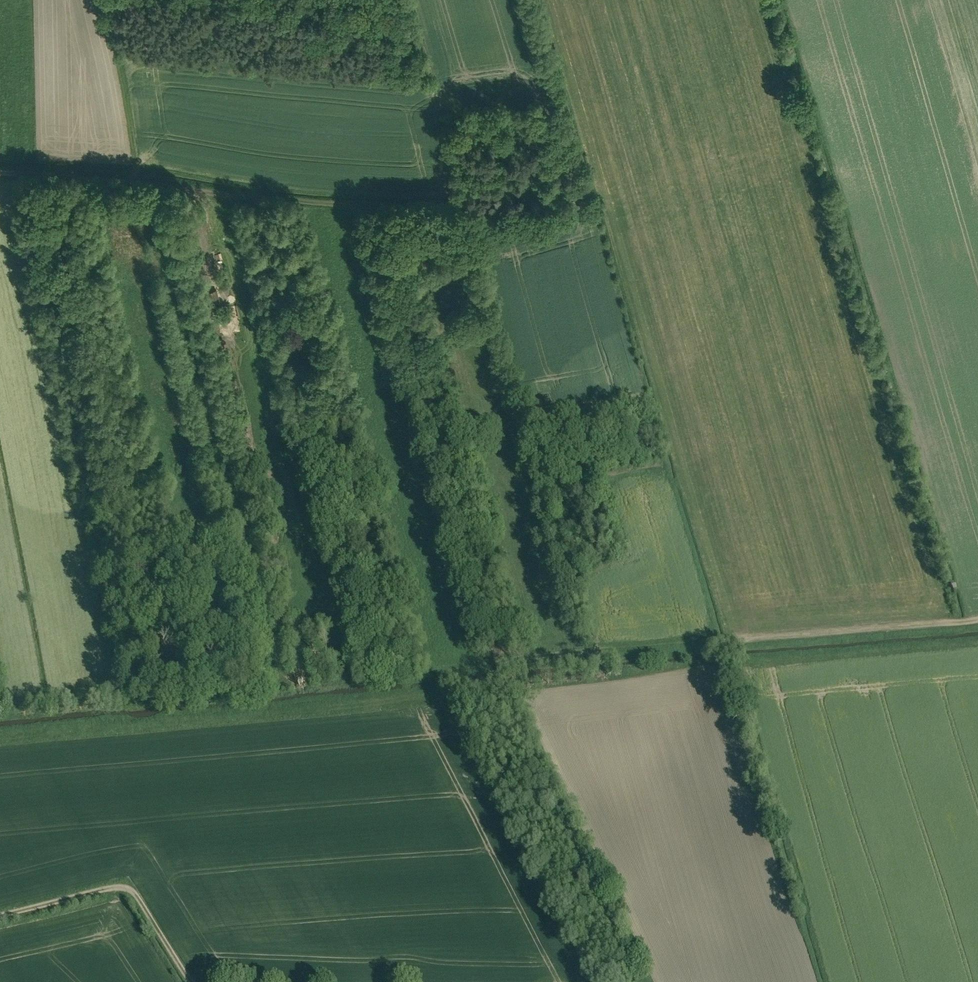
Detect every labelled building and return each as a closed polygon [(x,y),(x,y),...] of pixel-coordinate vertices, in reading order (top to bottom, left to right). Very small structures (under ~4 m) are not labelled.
[(226,311),(221,291),(217,292),(212,293),(217,313),(226,311)]
